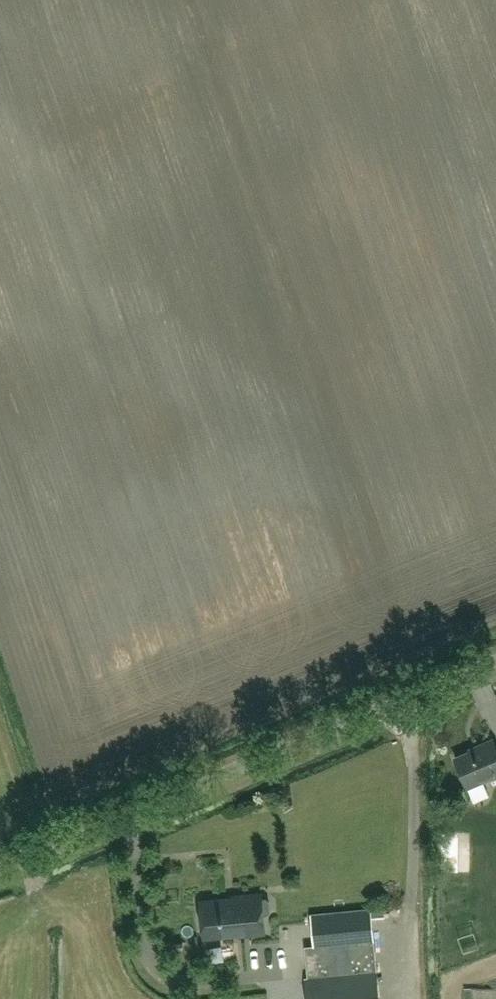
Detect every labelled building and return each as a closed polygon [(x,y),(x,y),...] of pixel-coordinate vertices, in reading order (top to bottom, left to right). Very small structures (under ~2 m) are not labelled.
[(468,786),(495,774),(495,744),(493,737),(476,745),(476,747),(456,756),(468,786)] [(234,897),(201,900),(205,935),(241,931),(242,933),(265,930),(263,912),(268,912),(271,908),(270,900),(266,897),(262,897),(261,893),(234,895),(234,897)] [(371,907),(312,913),(313,921),(315,946),(374,941),(371,907)] [(377,968),(306,975),(308,998),(380,998),(377,968)]
